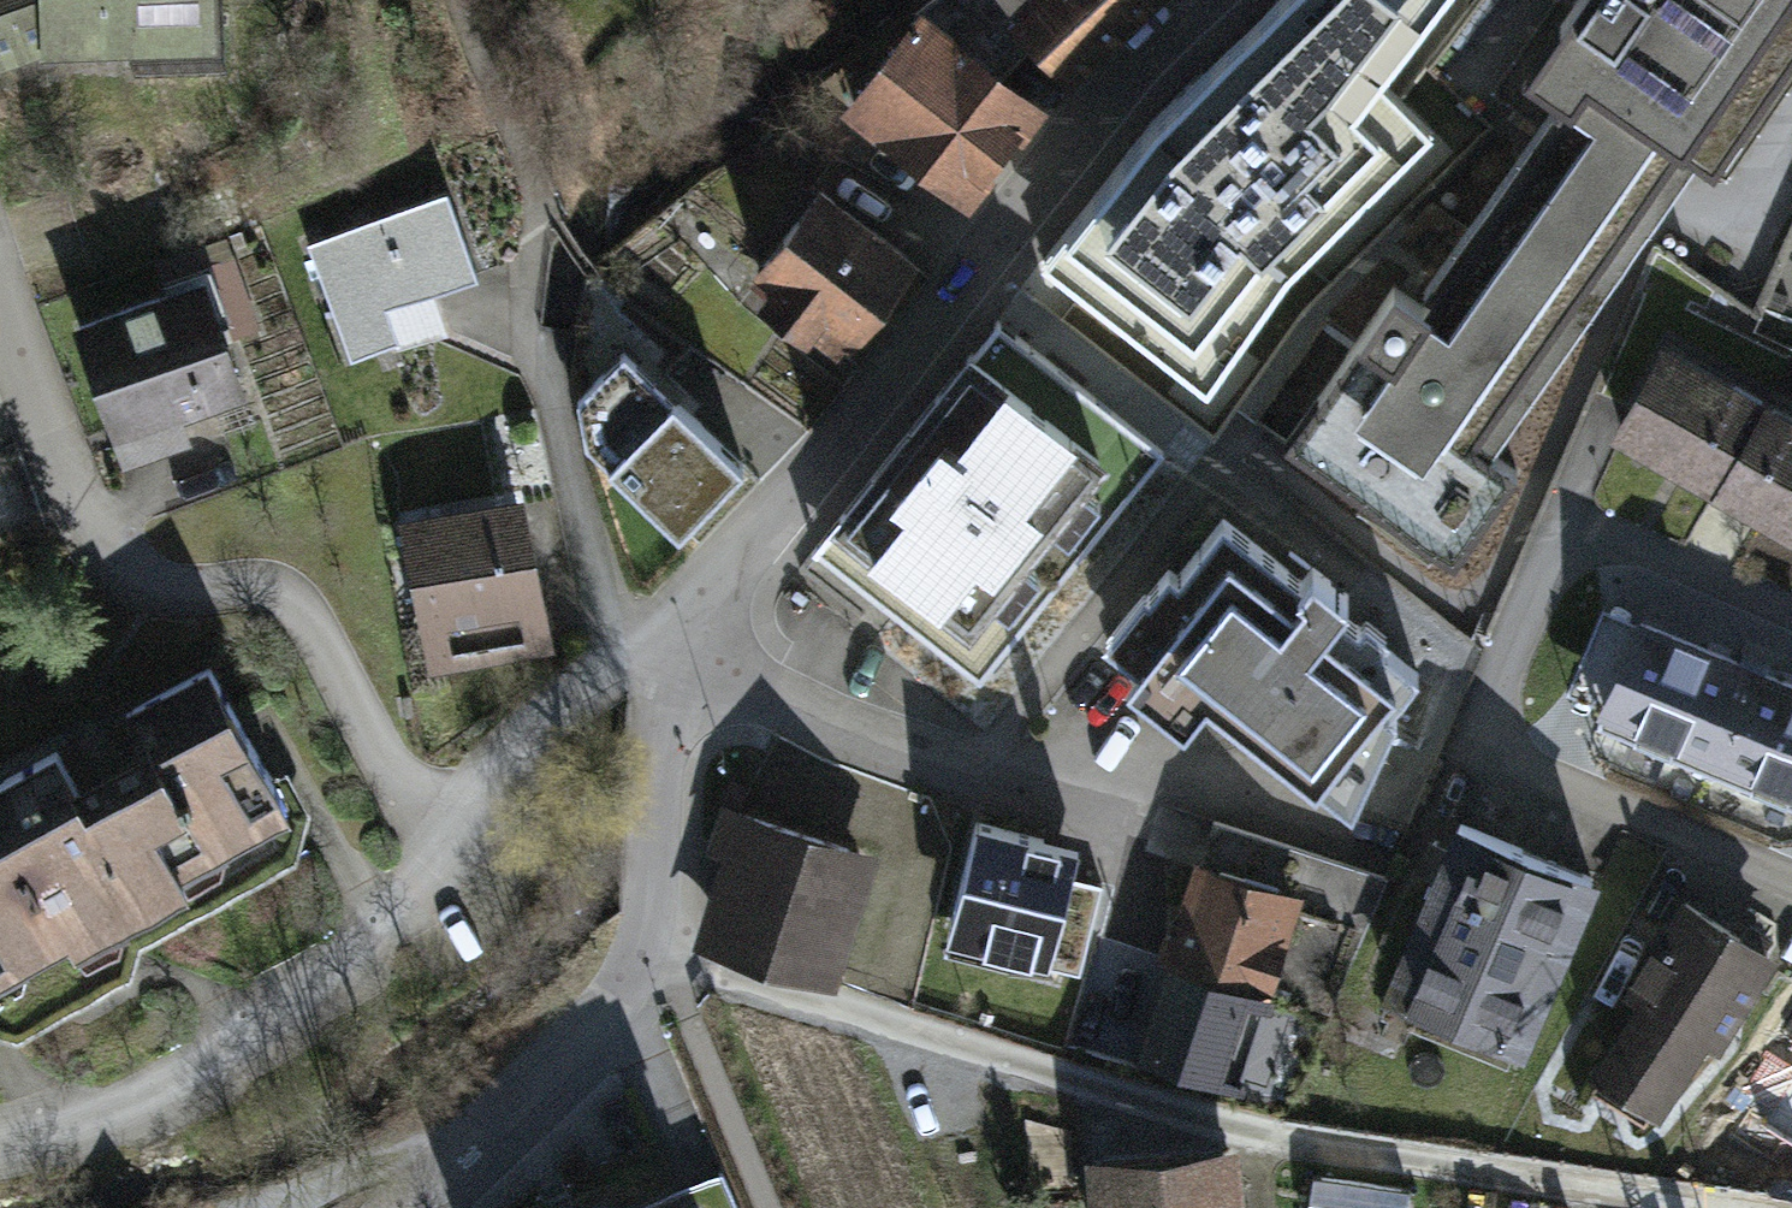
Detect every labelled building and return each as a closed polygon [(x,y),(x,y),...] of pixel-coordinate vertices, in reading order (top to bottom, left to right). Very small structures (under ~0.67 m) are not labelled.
[(58,73),(241,67),(239,0),(55,0),(58,73)] [(1159,0),(985,0),(1038,57),(1066,88),(1160,1),(1159,0)] [(1249,29),(1322,137),(1419,71),(1371,0),(1291,0),(1249,29)] [(1586,104),(1437,310),(1422,299),(1308,457),(1464,569),(1524,485),(1496,464),(1710,167),(1729,181),(1791,93),(1791,0),(1603,0),(1548,77),(1586,104)] [(1053,107),(937,20),(859,123),(975,210),(1053,107)] [(1221,237),(1122,157),(1058,236),(1158,316),(1221,237)] [(927,273),(834,198),(760,288),(854,363),(927,273)] [(457,202),(311,253),(356,382),(464,344),(449,301),(487,287),(457,202)] [(221,275),(86,332),(133,443),(267,387),(221,275)] [(723,410),(602,315),(602,425),(670,478),(723,410)] [(1172,466),(1005,335),(821,566),(989,698),(1172,466)] [(1623,451),(1723,511),(1780,416),(1680,357),(1623,451)] [(1791,552),(1791,424),(1780,416),(1723,511),(1791,552)] [(536,507),(415,529),(443,683),(564,662),(536,507)] [(1233,517),(1125,656),(1202,716),(1225,686),(1364,793),(1444,691),(1369,633),(1380,619),(1341,589),(1325,610),(1297,589),(1308,575),(1233,517)] [(1592,718),(1714,765),(1755,662),(1633,614),(1592,718)] [(0,788),(0,992),(2,996),(307,829),(219,668),(0,788)] [(1791,780),(1791,723),(1773,772),(1791,780)] [(894,867),(727,816),(714,858),(737,866),(715,938),(859,982),(894,867)] [(1398,998),(1531,1050),(1600,876),(1467,824),(1398,998)] [(1091,855),(988,830),(961,944),(1064,968),(1091,855)] [(1382,889),(1217,835),(1141,1066),(1253,1102),(1295,975),(1348,992),(1382,889)] [(1682,1114),(1777,955),(1688,902),(1593,1061),(1682,1114)] [(1096,1171),(1098,1207),(1256,1207),(1253,1161),(1096,1171)] [(1411,1184),(1314,1175),(1311,1207),(1409,1207),(1411,1184)]
